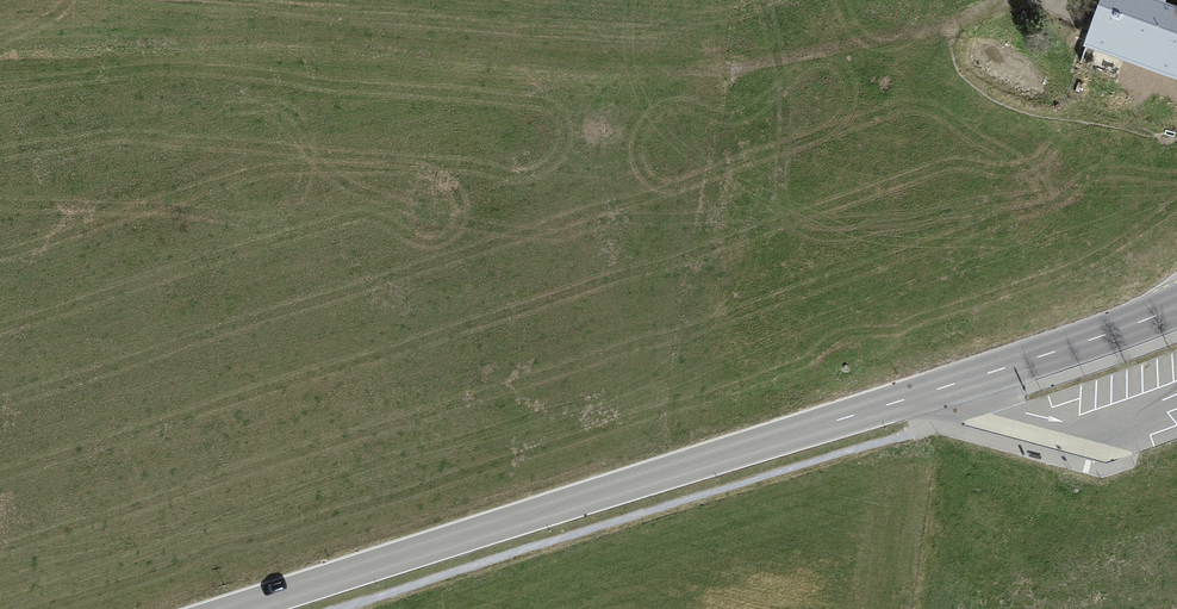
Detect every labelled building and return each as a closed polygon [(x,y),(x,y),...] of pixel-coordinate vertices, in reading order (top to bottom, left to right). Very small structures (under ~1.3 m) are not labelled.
[(1084,52),(1168,82),(1176,58),(1176,13),(1139,0),(1103,0),(1084,52)]
